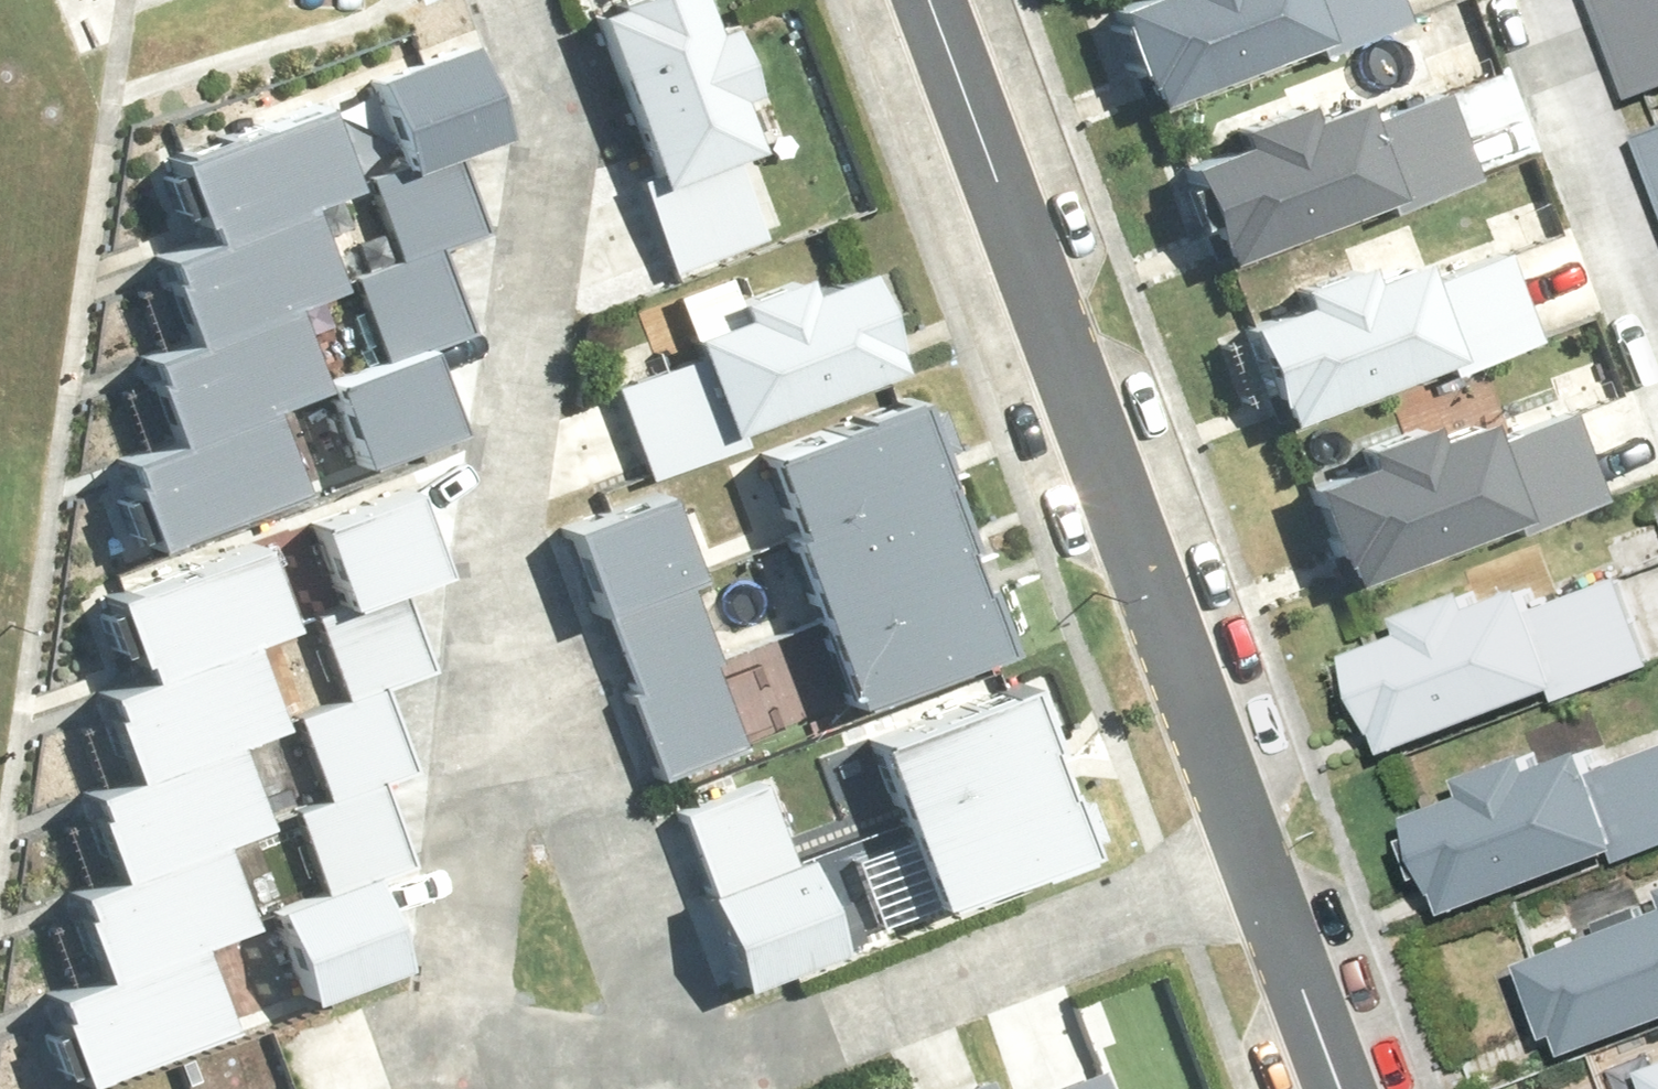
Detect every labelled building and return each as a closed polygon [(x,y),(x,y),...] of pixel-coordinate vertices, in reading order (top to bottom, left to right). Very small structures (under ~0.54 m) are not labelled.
[(716,33),(703,38),(689,0),(643,0),(585,22),(635,154),(623,159),(666,272),(775,230),(728,105),(741,100),(716,33)] [(1139,123),(1305,53),(1315,77),(1418,33),(1403,0),(1148,0),(1096,22),(1139,123)] [(1605,9),(1631,0),(1602,0),(1605,9)] [(1605,9),(1637,95),(1657,87),(1657,0),(1631,0),(1605,9)] [(374,72),(404,162),(453,146),(495,131),(464,41),(374,72)] [(1376,238),(1487,197),(1446,86),(1352,121),(1349,112),(1302,129),(1294,106),(1233,129),(1241,151),(1179,174),(1215,273),(1369,216),(1376,238)] [(179,145),(212,232),(301,198),(350,180),(317,93),(179,145)] [(1644,127),(1657,169),(1657,122),(1644,127)] [(370,173),(394,245),(432,233),(477,218),(453,146),(404,162),(370,173)] [(157,253),(187,333),(286,296),(332,278),(301,198),(212,232),(157,253)] [(1437,390),(1545,352),(1501,228),(1358,278),(1354,267),(1245,306),(1249,318),(1227,325),(1267,438),(1434,380),(1437,390)] [(351,260),(381,348),(420,334),(462,320),(432,233),(394,245),(351,260)] [(735,430),(883,379),(874,353),(889,348),(866,281),(804,303),(797,281),(732,304),(739,325),(687,343),(694,362),(615,390),(645,475),(739,443),(735,430)] [(137,352),(167,430),(268,392),(315,374),(286,296),(187,333),(137,352)] [(326,366),(357,458),(451,426),(420,334),(381,348),(326,366)] [(933,471),(900,385),(750,443),(783,529),(933,471)] [(111,451),(143,535),(300,476),(268,392),(167,430),(111,451)] [(1500,554),(1610,514),(1572,410),(1475,445),(1468,427),(1425,443),(1418,425),(1345,453),(1351,470),(1296,491),(1334,596),(1493,538),(1500,554)] [(966,558),(933,471),(783,529),(816,615),(966,558)] [(307,519),(340,601),(388,582),(435,563),(402,482),(307,519)] [(653,782),(739,750),(709,670),(722,665),(659,495),(552,535),(586,625),(600,619),(630,699),(623,702),(653,782)] [(109,592),(139,671),(244,631),(287,615),(256,535),(109,592)] [(999,644),(966,558),(816,615),(849,702),(999,644)] [(1657,675),(1657,644),(1627,568),(1532,606),(1523,585),(1488,599),(1477,574),(1397,606),(1409,634),(1347,659),(1387,758),(1558,689),(1567,711),(1657,675)] [(309,613),(341,693),(377,678),(420,661),(388,582),(340,601),(309,613)] [(94,689),(126,772),(235,731),(277,715),(244,631),(139,671),(94,689)] [(292,712),(325,792),(376,772),(409,759),(377,678),(341,693),(292,712)] [(864,735),(897,824),(1047,770),(1015,682),(864,735)] [(84,788),(115,870),(217,831),(266,813),(235,731),(126,772),(84,788)] [(1657,848),(1657,757),(1603,776),(1596,755),(1543,774),(1534,749),(1466,773),(1475,798),(1422,816),(1454,908),(1622,849),(1626,860),(1657,848)] [(897,824),(929,913),(1079,859),(1047,770),(897,824)] [(286,808),(316,881),(361,862),(405,845),(376,772),(325,792),(286,808)] [(694,897),(727,991),(831,955),(797,857),(785,861),(758,783),(677,812),(706,893),(694,897)] [(61,891),(92,971),(193,933),(248,912),(217,831),(115,870),(61,891)] [(263,902),(298,988),(396,949),(361,862),(316,881),(263,902)] [(1531,963),(1558,1037),(1571,1032),(1579,1054),(1657,1025),(1657,916),(1531,963)] [(48,989),(78,1067),(223,1011),(193,933),(92,971),(48,989)] [(1114,1072),(1071,1088),(1120,1088),(1114,1072)] [(982,1075),(942,1088),(987,1088),(982,1075)] [(787,1077),(755,1088),(792,1088),(787,1077)] [(390,1080),(367,1088),(393,1088),(390,1080)]
